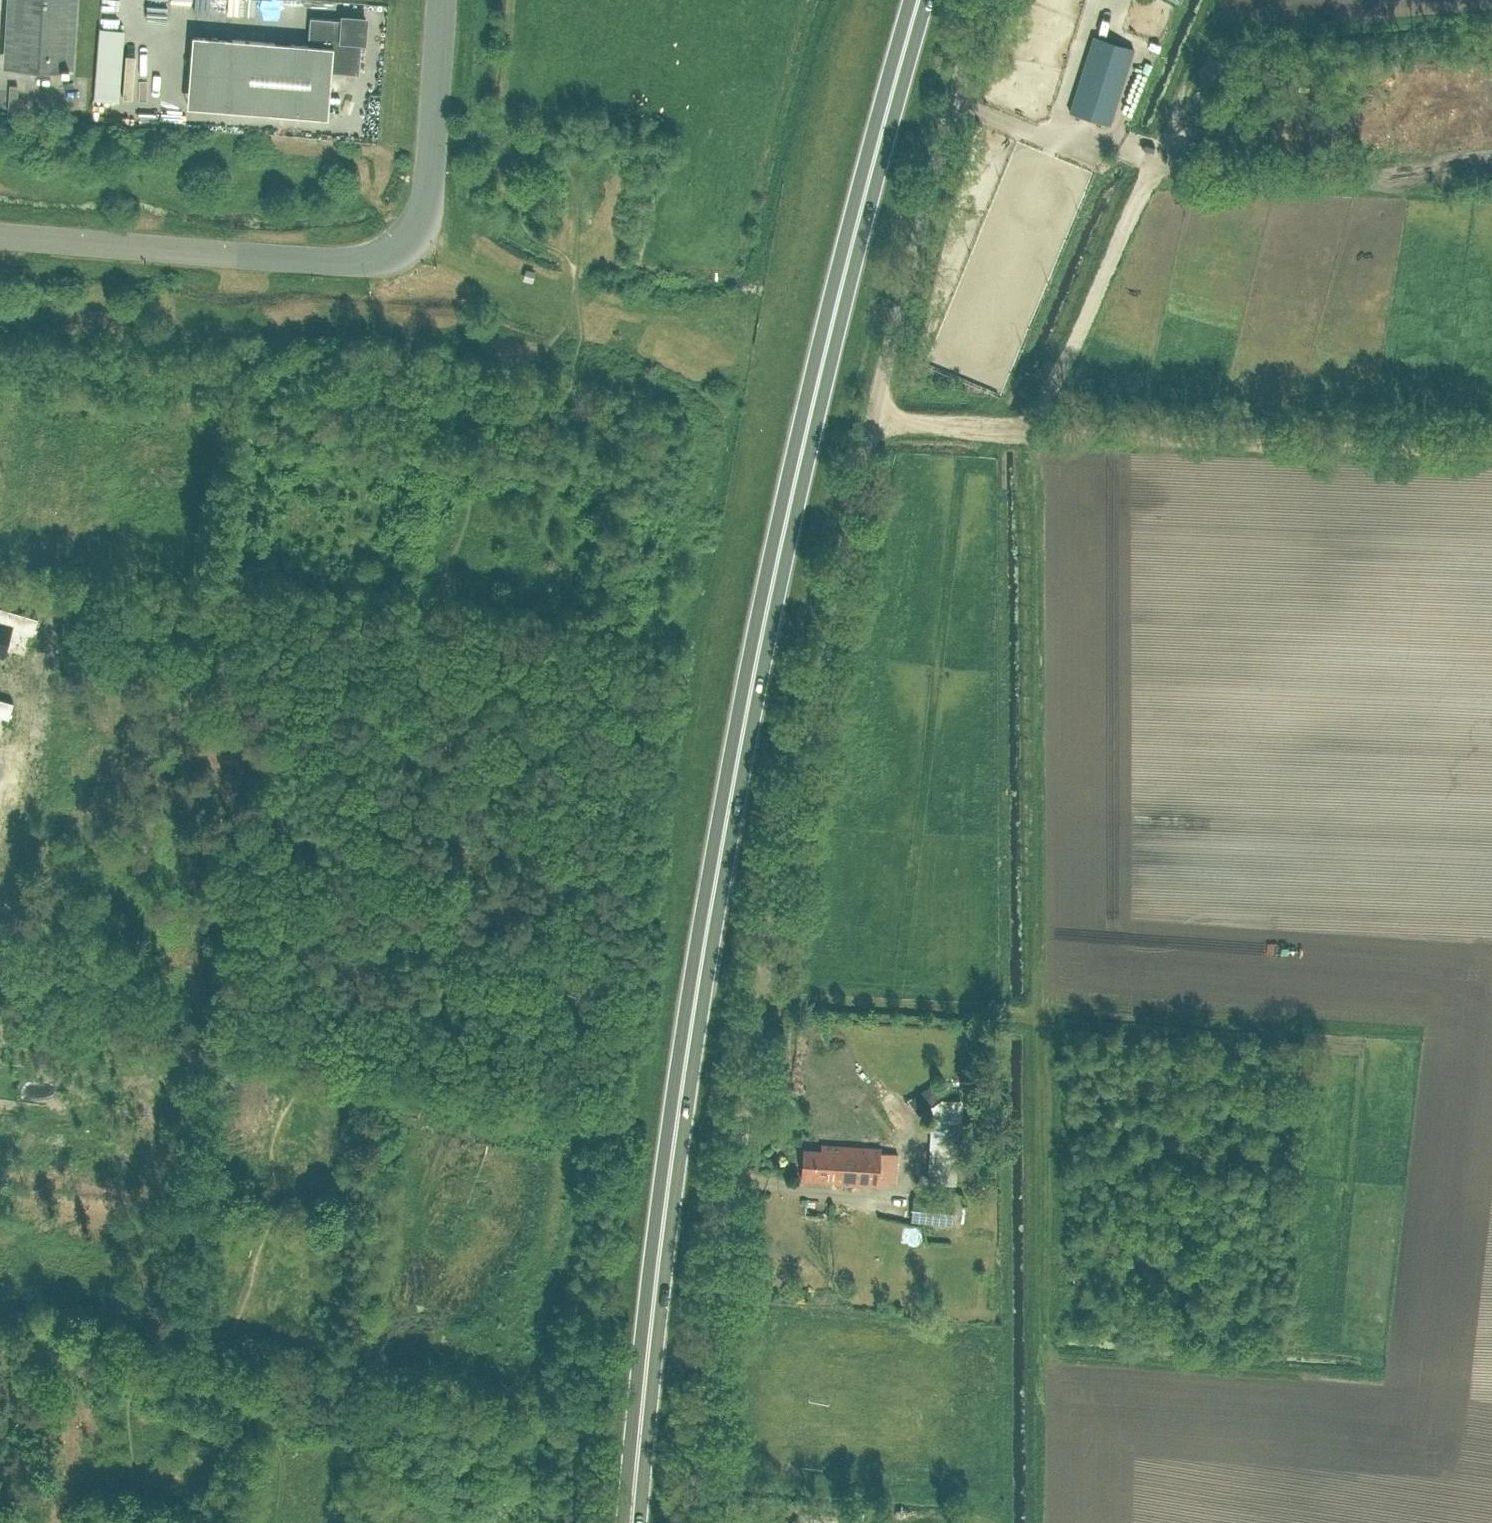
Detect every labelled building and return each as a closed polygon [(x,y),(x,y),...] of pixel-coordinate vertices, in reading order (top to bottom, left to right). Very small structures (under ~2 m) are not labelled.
[(8,49),(9,50),(8,63),(62,66),(61,71),(69,72),(73,0),(12,0),(8,49)] [(364,41),(366,18),(343,17),(343,19),(310,17),(308,44),(232,38),(227,109),(328,117),(331,72),(359,74),(361,41),(364,41)] [(1093,35),(1069,111),(1109,124),(1132,49),(1133,47),(1093,35)] [(3,654),(11,626),(33,632),(38,616),(0,606),(0,653),(3,654)] [(9,717),(13,701),(0,697),(0,714),(9,717)] [(923,1088),(937,1079),(931,1070),(917,1079),(923,1088)] [(930,1133),(929,1149),(927,1182),(955,1184),(957,1134),(930,1133)] [(897,1152),(880,1151),(880,1146),(820,1143),(820,1149),(803,1148),(801,1178),(833,1180),(833,1181),(878,1184),(878,1180),(895,1181),(897,1152)] [(934,1221),(938,1221),(949,1222),(952,1198),(936,1197),(936,1198),(912,1197),(910,1219),(934,1221)]
